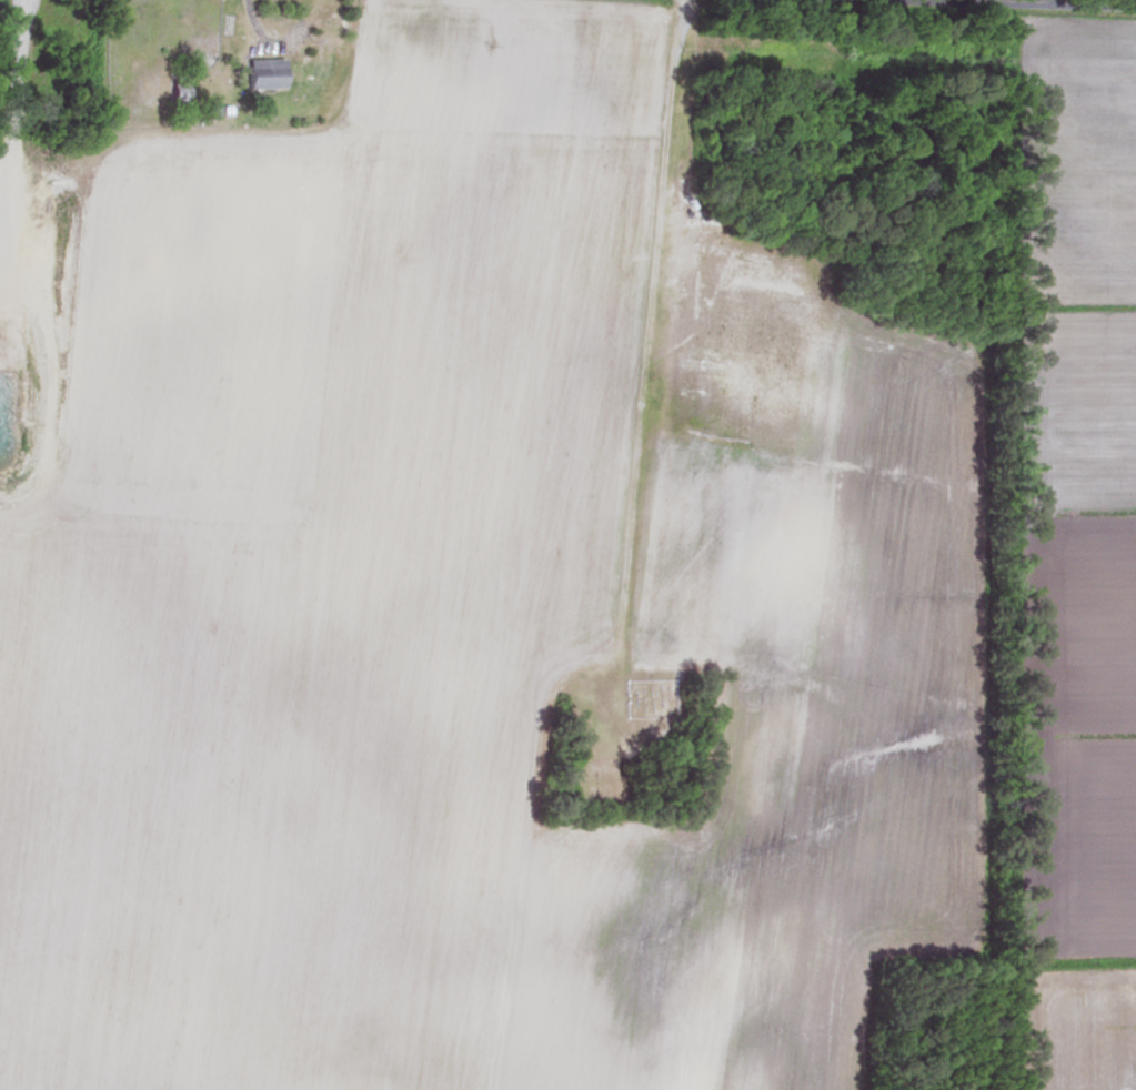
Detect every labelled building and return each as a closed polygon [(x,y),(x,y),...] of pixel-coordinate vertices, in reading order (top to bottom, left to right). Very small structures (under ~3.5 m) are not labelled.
[(246,60),(246,89),(283,89),(283,60),(246,60)] [(185,105),(185,82),(171,82),(171,105),(185,105)]
